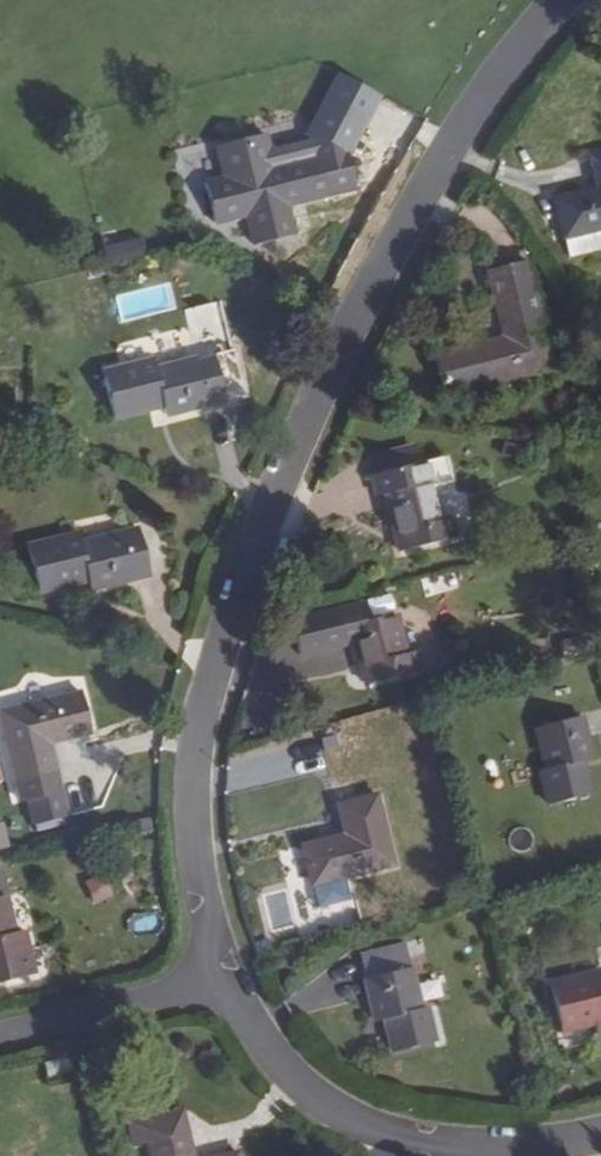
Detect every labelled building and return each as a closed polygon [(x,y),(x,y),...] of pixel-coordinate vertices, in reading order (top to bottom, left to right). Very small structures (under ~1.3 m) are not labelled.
[(327,193),(318,150),(231,172),(249,244),(292,234),(286,204),(327,193)] [(585,155),(592,185),(551,196),(560,236),(600,226),(600,151),(585,155)] [(187,180),(209,174),(204,153),(182,158),(187,180)] [(113,260),(147,252),(143,237),(109,245),(113,260)] [(550,365),(523,258),(483,268),(500,333),(457,344),(467,385),(550,365)] [(225,398),(213,346),(152,361),(150,355),(98,367),(110,416),(160,405),(162,414),(225,398)] [(439,517),(424,458),(367,472),(373,495),(381,493),(390,529),(403,525),(409,547),(454,536),(449,514),(439,517)] [(150,573),(137,522),(79,537),(77,527),(22,541),(34,590),(84,578),(87,588),(150,573)] [(409,547),(403,525),(390,529),(396,551),(409,547)] [(404,649),(393,609),(344,622),(355,662),(367,659),(372,679),(419,666),(414,647),(404,649)] [(372,679),(367,659),(355,662),(359,682),(372,679)] [(89,729),(79,687),(0,707),(0,729),(16,798),(26,796),(34,820),(65,813),(48,738),(89,729)] [(589,793),(581,760),(590,757),(580,711),(529,723),(540,765),(534,767),(543,804),(589,793)] [(391,862),(374,791),(333,800),(340,831),(297,841),(307,882),(391,862)] [(103,873),(83,884),(94,905),(115,894),(103,873)] [(0,878),(0,979),(33,971),(22,925),(12,928),(0,878)] [(405,947),(402,934),(352,945),(356,958),(405,947)] [(418,1003),(405,947),(356,958),(371,1018),(378,1018),(388,1051),(433,1041),(424,1001),(418,1003)] [(600,978),(597,968),(544,981),(556,1028),(589,1019),(591,1029),(600,1027),(600,977),(600,978)] [(591,1029),(593,1039),(600,1037),(600,1027),(591,1029)] [(186,1127),(181,1105),(149,1112),(153,1135),(186,1127)] [(186,1127),(153,1135),(149,1112),(118,1119),(124,1142),(143,1138),(147,1155),(192,1155),(186,1127)] [(235,1145),(194,1155),(237,1155),(235,1145)]
